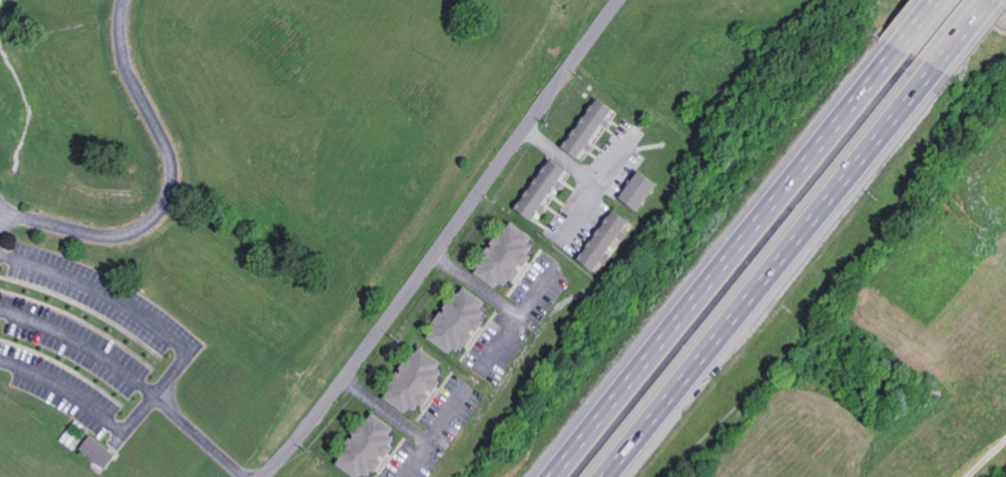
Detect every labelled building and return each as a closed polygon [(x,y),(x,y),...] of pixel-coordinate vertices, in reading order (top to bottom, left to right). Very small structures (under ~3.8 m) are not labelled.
[(606,107),(588,96),(558,147),(580,160),(588,147),(583,144),(606,107)] [(559,172),(547,161),(506,204),(522,220),(560,181),(554,176),(559,172)] [(633,211),(649,182),(629,171),(614,200),(633,211)] [(464,271),(488,288),(493,281),(501,287),(524,255),(517,250),(526,238),(501,220),(464,271)] [(420,338),(442,352),(446,346),(455,351),(468,330),(479,313),(472,308),(477,301),(454,286),(443,303),(439,300),(425,322),(428,325),(420,338)] [(372,394),(397,414),(403,406),(409,411),(420,397),(419,397),(436,375),(428,368),(433,362),(411,345),(372,394)] [(332,468),(351,476),(354,469),(370,476),(386,436),(382,435),(386,425),(354,412),(332,468)] [(85,449),(111,468),(121,454),(95,435),(85,449)]
